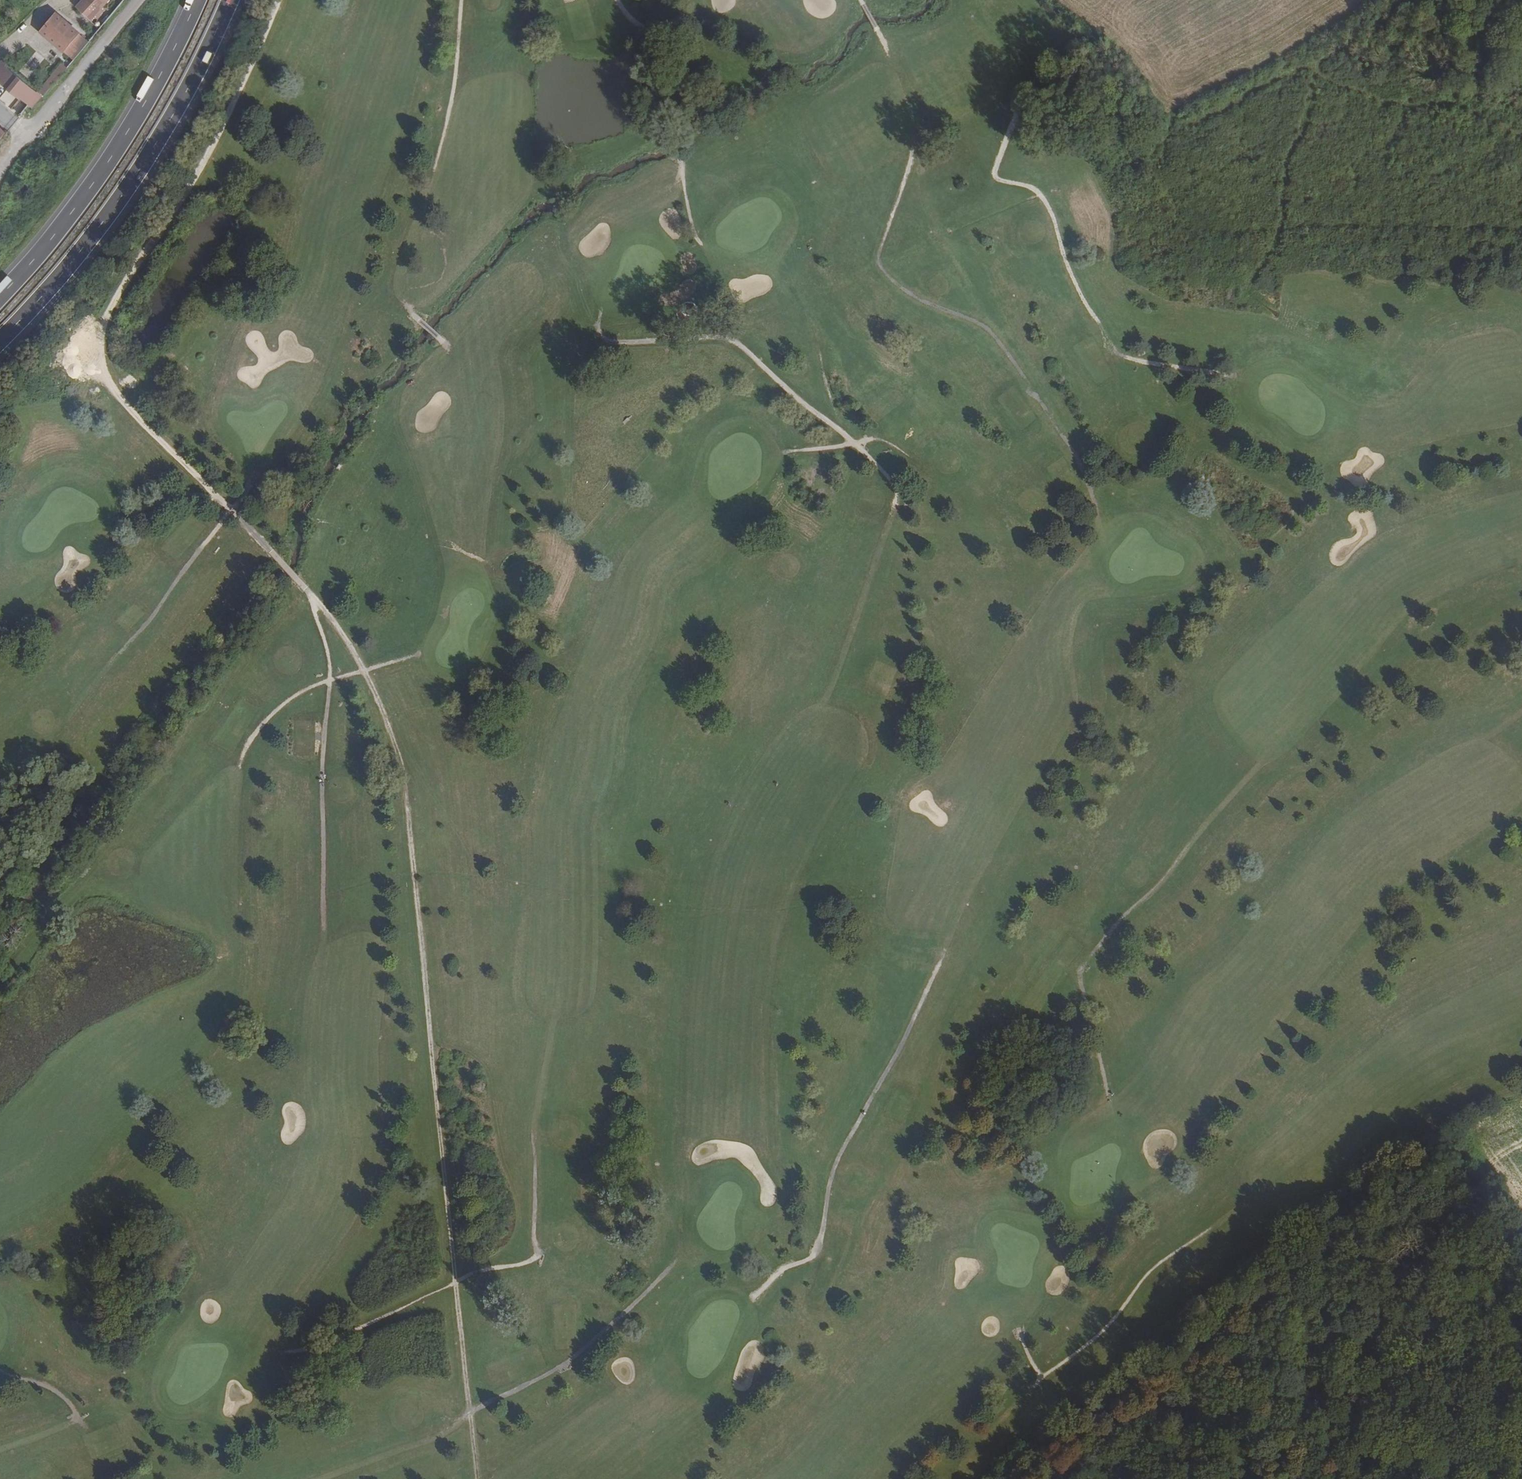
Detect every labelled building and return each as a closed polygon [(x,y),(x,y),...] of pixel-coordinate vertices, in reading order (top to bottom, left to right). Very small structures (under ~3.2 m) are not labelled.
[(0,68),(0,82),(32,110),(89,43),(85,38),(82,33),(80,28),(94,12),(82,0),(80,0),(59,20),(49,12),(40,23),(33,30),(66,56),(39,90),(10,68),(13,64),(9,60),(5,64),(4,63),(0,68)] [(94,12),(106,0),(82,0),(94,12)]
